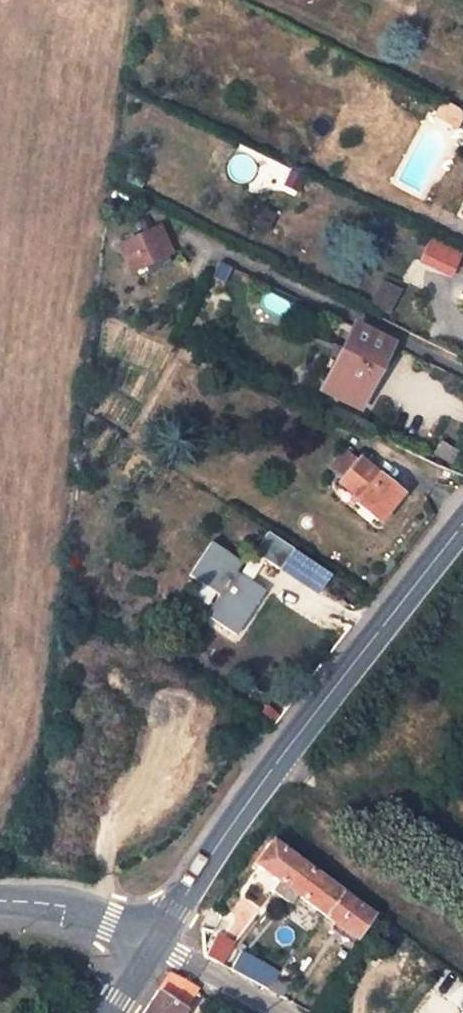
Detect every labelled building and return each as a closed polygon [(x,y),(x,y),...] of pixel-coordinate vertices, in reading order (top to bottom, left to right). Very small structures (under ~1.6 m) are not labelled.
[(431,116),(455,127),(462,111),(438,100),(431,116)] [(157,227),(116,247),(129,273),(144,267),(141,261),(168,248),(157,227)] [(449,276),(460,251),(425,235),(413,260),(449,276)] [(379,279),(366,305),(384,313),(396,288),(379,279)] [(384,347),(353,332),(332,376),(346,382),(339,397),(356,404),(384,347)] [(346,382),(332,376),(325,390),(339,397),(346,382)] [(101,385),(92,382),(89,396),(98,399),(101,385)] [(356,460),(345,451),(330,468),(341,478),(356,460)] [(357,459),(356,460),(341,478),(337,483),(356,499),(353,503),(377,522),(400,493),(357,459)] [(253,553),(258,556),(278,570),(292,548),(274,536),(266,531),(253,553)] [(243,579),(238,575),(235,573),(241,564),(209,543),(189,576),(200,583),(214,593),(217,596),(204,616),(235,637),(264,592),(243,579)] [(243,579),(258,556),(253,553),(238,575),(243,579)] [(214,593),(200,583),(192,595),(206,605),(214,593)] [(236,727),(226,739),(234,745),(244,733),(236,727)] [(276,899),(298,866),(265,844),(249,868),(273,882),(267,893),(276,899)] [(298,866),(276,899),(284,904),(291,894),(320,914),(336,891),(298,866)] [(336,891),(320,914),(356,938),(372,915),(336,891)] [(200,957),(213,964),(222,948),(211,941),(200,957)] [(226,971),(252,985),(263,968),(238,954),(226,971)] [(265,991),(280,999),(296,977),(282,967),(265,991)] [(174,975),(148,1012),(184,1012),(199,989),(174,975)] [(238,1010),(226,1003),(219,1012),(237,1012),(238,1010)]
